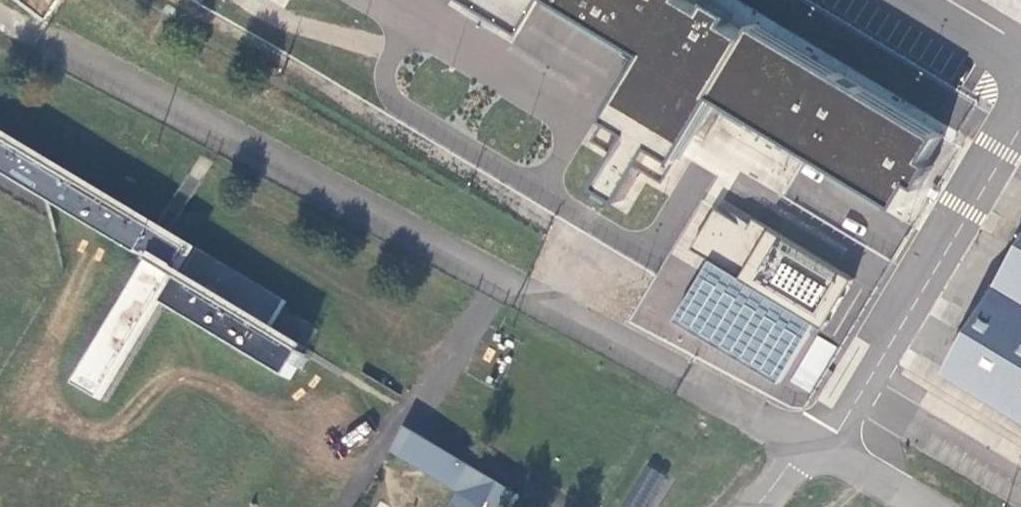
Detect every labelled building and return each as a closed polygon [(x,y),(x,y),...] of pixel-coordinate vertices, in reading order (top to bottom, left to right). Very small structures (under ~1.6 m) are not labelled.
[(512,32),(532,0),(459,0),(512,32)] [(903,204),(946,133),(820,57),(787,38),(724,0),(569,0),(636,40),(591,116),(608,126),(577,176),(608,195),(638,146),(661,159),(705,85),(903,204)] [(274,328),(289,303),(201,250),(197,257),(0,139),(0,173),(49,202),(150,264),(75,387),(101,403),(175,279),(179,271),(274,328)] [(942,374),(1020,422),(1020,247),(942,374)] [(166,307),(290,381),(305,356),(181,282),(166,307)] [(9,309),(0,303),(0,324),(9,309)] [(491,502),(499,506),(513,506),(520,496),(408,429),(394,453),(462,494),(455,506),(488,506),(491,502)]
